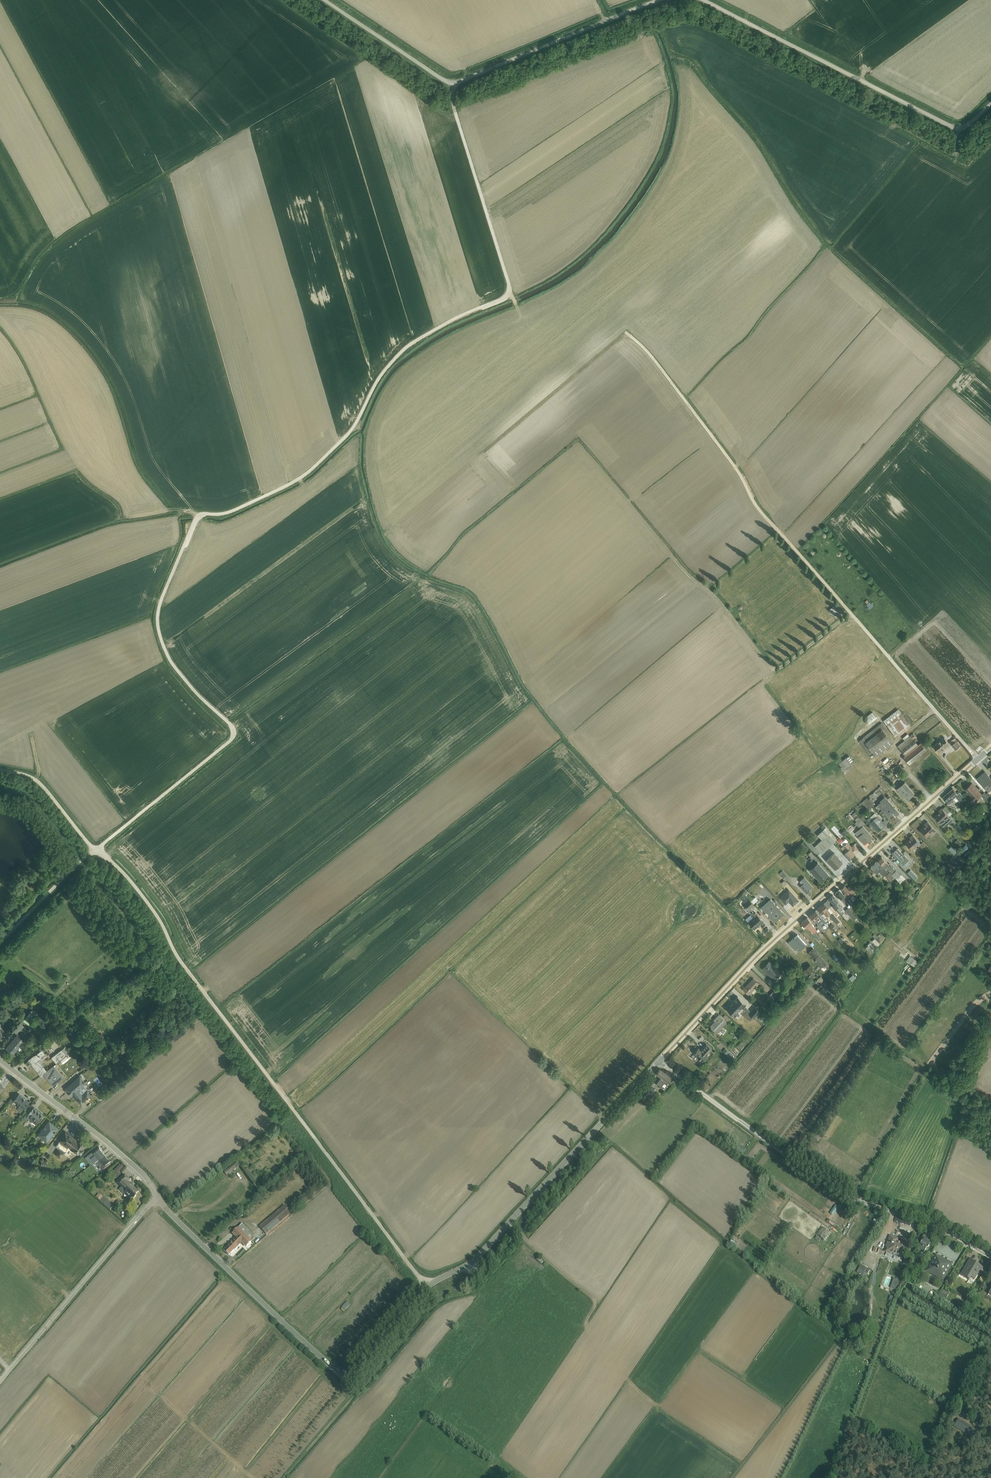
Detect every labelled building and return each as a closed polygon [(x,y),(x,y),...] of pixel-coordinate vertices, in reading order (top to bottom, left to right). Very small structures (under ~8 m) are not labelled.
[(834,613),(839,609),(835,604),(830,608),(834,613)] [(898,708),(883,720),(896,737),(911,725),(898,708)] [(872,711),(865,717),(870,723),(877,717),(872,711)] [(882,722),(858,741),(869,754),(873,752),(876,756),(893,742),(883,729),(886,727),(882,722)] [(910,735),(897,745),(904,754),(903,756),(909,764),(926,750),(920,742),(918,744),(914,740),(917,738),(913,733),(912,733),(910,735)] [(945,736),(933,746),(938,752),(950,743),(945,736)] [(956,741),(953,743),(952,744),(955,750),(960,746),(958,742),(957,741),(956,741)] [(849,755),(837,764),(843,771),(854,762),(849,755)] [(985,771),(977,778),(989,791),(990,789),(990,777),(985,771)] [(905,781),(896,788),(907,800),(912,796),(911,795),(914,792),(905,781)] [(986,793),(984,791),(982,793),(972,782),(965,789),(970,795),(969,796),(975,802),(977,800),(976,800),(982,795),(988,802),(990,800),(990,799),(990,798),(986,793)] [(958,793),(953,788),(944,796),(950,803),(953,799),(955,802),(957,802),(959,800),(961,802),(966,798),(960,791),(958,793)] [(877,804),(875,807),(876,808),(879,806),(888,816),(893,812),(896,815),(899,813),(887,799),(890,796),(888,794),(885,797),(885,796),(880,800),(881,801),(877,804)] [(872,803),(868,799),(867,797),(861,802),(868,810),(873,805),(872,803)] [(943,808),(949,816),(952,813),(945,806),(943,808)] [(949,816),(943,808),(942,807),(939,810),(940,811),(935,816),(945,827),(953,820),(949,816)] [(886,825),(882,821),(874,813),(867,819),(869,822),(878,832),(886,825)] [(861,826),(855,832),(858,836),(857,837),(864,844),(872,836),(863,825),(865,823),(860,817),(859,818),(858,817),(855,819),(861,826)] [(925,824),(920,829),(927,837),(933,831),(934,832),(936,830),(927,820),(924,823),(925,824)] [(824,828),(835,840),(837,839),(826,827),(824,828)] [(835,840),(824,828),(817,834),(822,839),(814,846),(822,853),(835,840)] [(910,837),(905,842),(912,850),(918,844),(919,845),(921,844),(912,834),(909,836),(910,837)] [(845,852),(850,857),(855,853),(859,849),(854,843),(852,846),(847,842),(848,841),(846,838),(845,838),(844,838),(843,839),(843,840),(840,843),(843,846),(841,847),(845,852)] [(958,839),(954,842),(959,848),(963,845),(958,839)] [(952,845),(949,848),(954,855),(958,852),(952,845)] [(897,848),(892,853),(903,864),(904,863),(907,866),(910,863),(907,860),(909,859),(904,854),(897,848)] [(835,852),(826,859),(835,869),(842,863),(842,862),(843,861),(835,852)] [(889,871),(895,877),(900,883),(905,878),(901,873),(900,874),(896,869),(896,870),(893,867),(893,866),(889,863),(888,863),(881,856),(878,859),(889,871)] [(871,867),(869,869),(873,873),(875,871),(876,873),(878,871),(883,876),(888,871),(880,863),(877,860),(876,860),(874,861),(875,862),(873,864),(872,863),(871,865),(870,866),(871,867)] [(810,868),(809,869),(820,882),(829,874),(818,862),(816,863),(815,862),(809,867),(810,868)] [(911,869),(907,872),(915,880),(918,877),(911,869)] [(782,870),(779,873),(786,880),(789,877),(782,870)] [(895,877),(889,871),(885,875),(891,881),(895,877)] [(804,882),(802,884),(800,886),(806,893),(810,890),(810,889),(813,886),(804,876),(801,879),(804,882)] [(845,892),(849,897),(852,901),(856,898),(852,894),(856,890),(852,886),(851,884),(847,888),(844,884),(841,887),(845,892)] [(789,889),(779,897),(785,904),(789,901),(793,906),(799,900),(789,889)] [(849,897),(845,892),(843,894),(839,889),(835,892),(844,902),(849,897)] [(750,899),(752,897),(745,890),(743,892),(750,899)] [(833,894),(829,898),(833,904),(832,905),(835,908),(836,907),(840,911),(843,908),(836,902),(838,900),(833,894)] [(770,898),(761,907),(766,912),(765,913),(768,916),(769,915),(775,922),(784,914),(770,898)] [(749,899),(744,904),(749,909),(754,904),(749,899)] [(820,905),(832,918),(837,923),(840,921),(834,914),(833,915),(831,913),(833,911),(829,907),(832,905),(827,899),(820,905)] [(832,918),(820,905),(817,908),(822,913),(821,914),(828,922),(832,918)] [(848,907),(845,909),(854,920),(856,917),(848,907)] [(815,910),(809,915),(814,920),(815,920),(817,923),(823,918),(815,910)] [(753,912),(745,919),(754,929),(760,924),(761,924),(764,921),(755,912),(754,913),(753,912)] [(804,920),(815,931),(817,929),(811,923),(812,922),(807,917),(804,920)] [(815,931),(804,920),(801,922),(806,928),(807,927),(813,933),(815,931)] [(814,959),(819,954),(795,927),(792,931),(797,937),(796,937),(803,945),(802,945),(814,959)] [(803,948),(797,952),(801,957),(807,952),(803,948)] [(819,954),(814,959),(816,962),(821,968),(821,967),(824,970),(829,965),(819,954)] [(910,955),(906,960),(914,966),(917,963),(916,962),(918,960),(910,955)] [(769,960),(762,968),(774,980),(775,979),(777,981),(783,975),(781,973),(782,972),(769,960)] [(811,964),(801,973),(803,976),(805,975),(813,983),(816,986),(824,980),(811,964)] [(753,978),(743,989),(749,994),(752,992),(754,993),(757,990),(755,988),(759,983),(753,978)] [(774,990),(780,995),(785,990),(778,985),(774,990)] [(780,995),(774,990),(770,994),(770,995),(774,998),(776,1000),(780,996),(780,995)] [(728,1005),(726,1007),(734,1016),(735,1015),(736,1015),(738,1014),(738,1012),(742,1007),(754,1018),(760,1011),(755,1006),(750,1011),(745,1005),(746,1004),(738,996),(733,1001),(734,1002),(730,1006),(728,1005)] [(42,999),(41,1001),(50,1013),(51,1015),(53,1013),(42,999)] [(12,1002),(1,1014),(4,1016),(14,1004),(12,1002)] [(32,1009),(23,1020),(28,1024),(38,1014),(32,1009)] [(713,1022),(710,1026),(717,1033),(720,1030),(723,1033),(725,1030),(722,1027),(727,1021),(719,1014),(713,1020),(715,1021),(714,1022),(713,1022)] [(17,1034),(5,1048),(13,1055),(25,1041),(17,1034)] [(699,1047),(693,1053),(703,1061),(707,1056),(706,1055),(712,1049),(706,1043),(701,1049),(699,1047)] [(65,1046),(51,1057),(56,1063),(70,1052),(65,1046)] [(43,1074),(47,1070),(39,1061),(46,1055),(42,1049),(34,1055),(34,1054),(28,1059),(41,1075),(43,1074)] [(69,1053),(61,1060),(63,1063),(71,1056),(69,1053)] [(47,1070),(43,1074),(52,1085),(63,1077),(54,1065),(47,1070)] [(661,1076),(656,1084),(661,1087),(664,1082),(666,1084),(672,1077),(660,1068),(656,1073),(661,1076)] [(78,1089),(83,1085),(86,1082),(80,1075),(65,1088),(71,1095),(72,1094),(77,1100),(78,1100),(80,1103),(93,1092),(92,1090),(89,1092),(87,1089),(82,1094),(78,1089)] [(82,1094),(87,1089),(83,1085),(78,1089),(82,1094)] [(13,1098),(9,1102),(11,1104),(14,1101),(19,1105),(17,1109),(20,1112),(29,1101),(20,1093),(14,1099),(13,1098)] [(34,1107),(31,1111),(28,1114),(26,1113),(23,1118),(26,1120),(28,1118),(36,1124),(43,1114),(34,1107)] [(49,1119),(37,1134),(47,1142),(58,1127),(49,1119)] [(58,1148),(54,1154),(61,1158),(66,1152),(65,1151),(68,1146),(72,1149),(73,1151),(74,1152),(75,1153),(76,1152),(81,1156),(84,1150),(83,1148),(86,1142),(79,1137),(77,1140),(68,1134),(69,1133),(65,1130),(58,1140),(59,1141),(56,1146),(58,1148)] [(739,1144),(736,1149),(743,1153),(746,1147),(739,1144)] [(95,1162),(104,1154),(99,1148),(93,1153),(92,1152),(84,1157),(90,1165),(95,1162)] [(813,1152),(811,1156),(813,1157),(811,1159),(815,1161),(818,1161),(819,1161),(822,1157),(813,1152)] [(104,1154),(95,1162),(102,1171),(108,1166),(108,1165),(111,1163),(107,1158),(104,1154)] [(33,1157),(28,1163),(31,1166),(36,1160),(33,1157)] [(236,1163),(224,1172),(227,1176),(239,1166),(236,1163)] [(120,1165),(114,1171),(118,1175),(123,1168),(124,1167),(121,1165),(121,1166),(120,1165)] [(248,1169),(246,1170),(253,1180),(255,1178),(248,1169)] [(126,1191),(124,1194),(131,1201),(136,1197),(135,1196),(139,1191),(137,1189),(137,1190),(128,1182),(130,1180),(124,1174),(119,1179),(118,1178),(115,1181),(122,1187),(126,1191)] [(99,1194),(96,1197),(103,1203),(106,1200),(99,1194)] [(285,1205),(259,1227),(266,1234),(291,1213),(285,1205)] [(123,1211),(118,1215),(122,1219),(126,1214),(123,1211)] [(236,1238),(223,1250),(229,1256),(241,1243),(246,1248),(252,1241),(251,1239),(254,1235),(243,1224),(242,1224),(232,1234),(236,1238)] [(822,1227),(816,1234),(824,1239),(829,1232),(822,1227)] [(921,1245),(918,1250),(924,1253),(926,1249),(927,1250),(930,1243),(930,1242),(932,1238),(929,1237),(930,1236),(925,1233),(922,1238),(924,1239),(923,1242),(921,1241),(920,1245),(921,1245)] [(887,1248),(885,1252),(891,1254),(893,1254),(892,1255),(894,1255),(896,1255),(895,1256),(897,1256),(899,1256),(899,1257),(904,1245),(897,1243),(898,1239),(890,1236),(886,1248),(887,1248)] [(183,1253),(178,1260),(182,1263),(187,1256),(183,1253)] [(935,1254),(925,1271),(943,1281),(953,1264),(951,1263),(951,1264),(936,1256),(937,1255),(935,1254)] [(970,1259),(960,1275),(969,1280),(971,1278),(975,1280),(978,1274),(979,1275),(982,1268),(974,1263),(975,1262),(970,1259)] [(860,1265),(858,1269),(868,1274),(870,1270),(860,1265)] [(894,1278),(890,1288),(895,1290),(899,1280),(894,1278)] [(943,1290),(938,1297),(944,1301),(949,1293),(943,1290)] [(342,1308),(341,1310),(343,1312),(344,1311),(345,1311),(351,1305),(347,1302),(342,1308)] [(958,1418),(953,1427),(971,1437),(976,1429),(958,1418)]
